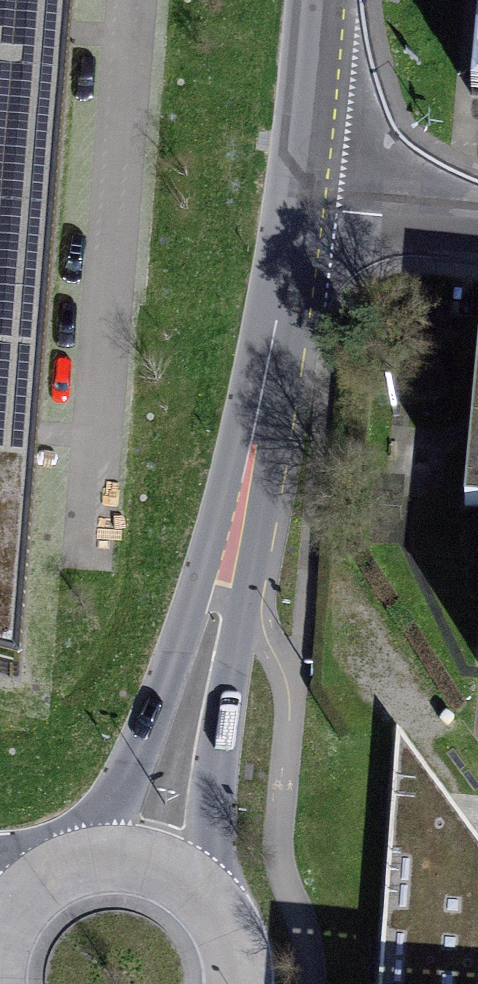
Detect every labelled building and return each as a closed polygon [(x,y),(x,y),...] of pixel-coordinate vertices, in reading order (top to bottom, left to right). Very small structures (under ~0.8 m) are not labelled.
[(20,684),(41,407),(73,0),(0,0),(0,679),(20,684)] [(464,95),(477,96),(477,0),(474,0),(464,95)] [(465,511),(477,512),(477,364),(465,511)] [(395,740),(375,983),(477,983),(477,853),(395,740)]
